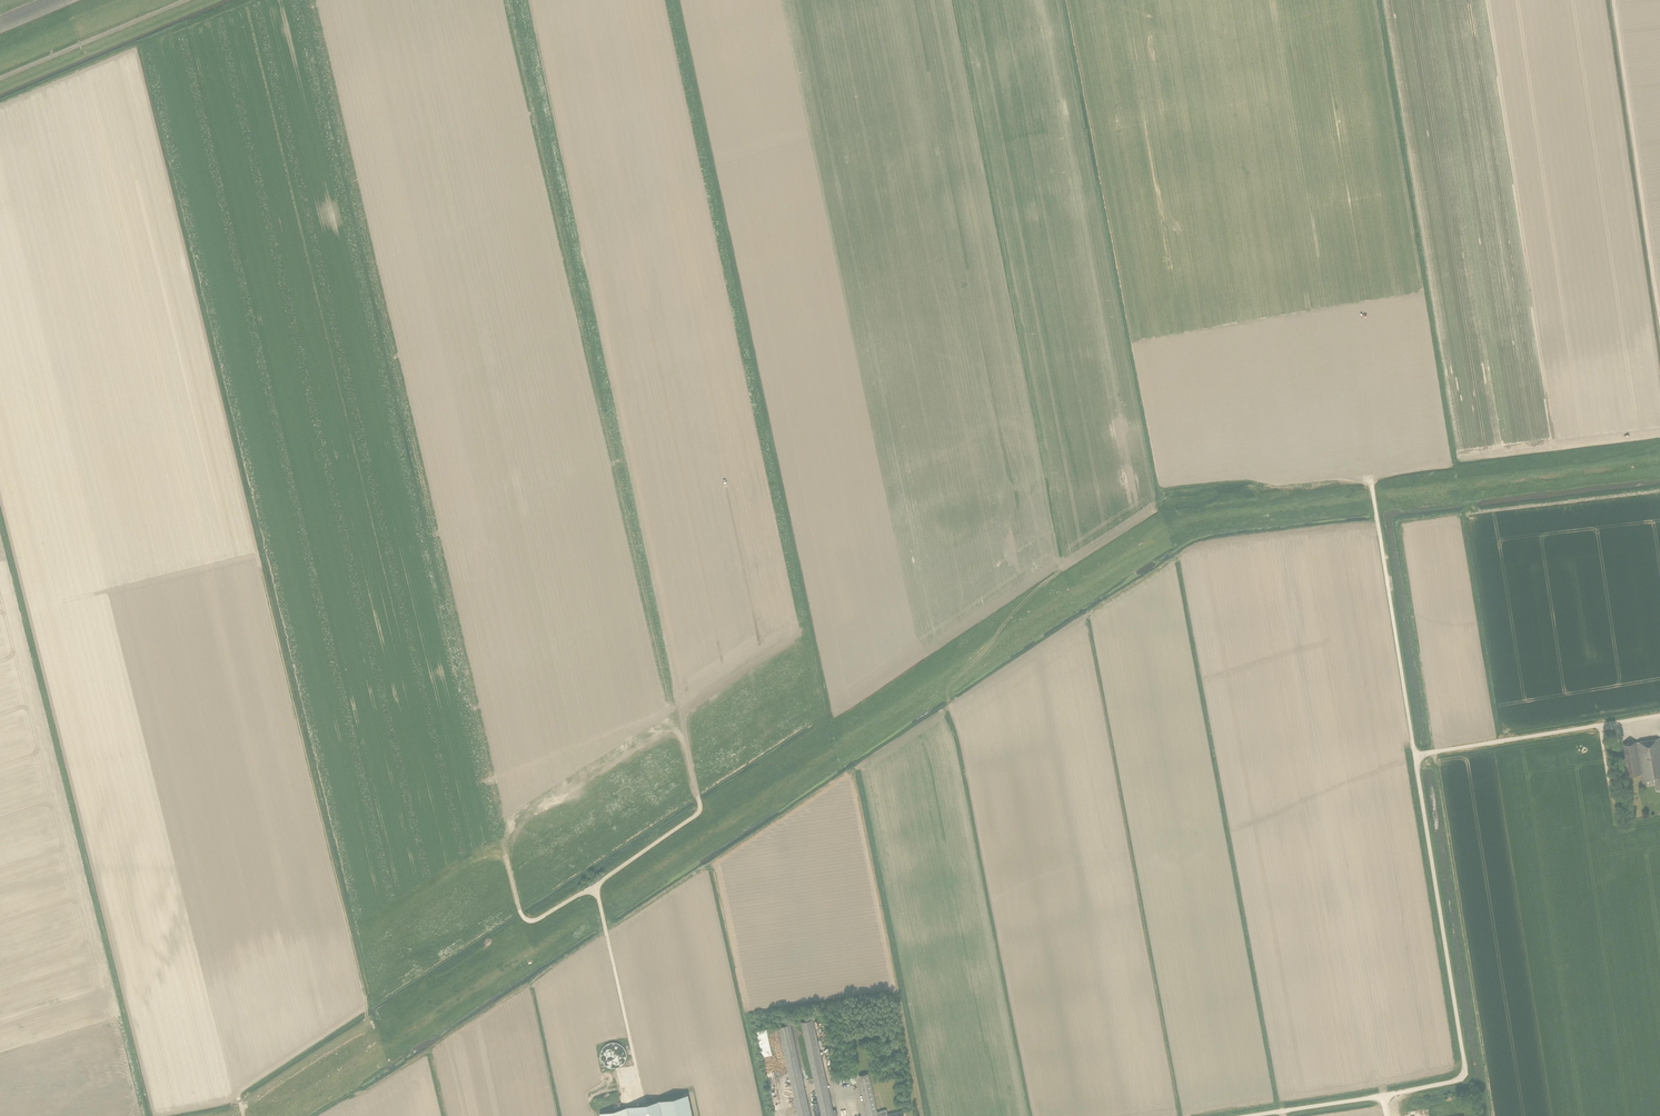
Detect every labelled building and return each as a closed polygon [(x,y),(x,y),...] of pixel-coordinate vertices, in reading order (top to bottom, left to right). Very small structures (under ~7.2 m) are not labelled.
[(1622,744),(1627,776),(1641,774),(1642,783),(1655,781),(1656,790),(1659,789),(1659,741),(1659,738),(1622,744)] [(821,1115),(834,1115),(813,1019),(800,1022),(821,1115)] [(798,1115),(811,1115),(790,1024),(778,1027),(798,1115)] [(767,1029),(757,1031),(763,1058),(773,1056),(767,1029)] [(868,1073),(859,1075),(868,1115),(878,1115),(877,1115),(881,1115),(902,1115),(901,1111),(887,1114),(886,1109),(880,1111),(876,1112),(868,1073)] [(659,1101),(662,1115),(692,1115),(688,1095),(659,1101)] [(627,1107),(629,1115),(662,1115),(659,1101),(627,1107)] [(599,1113),(600,1115),(629,1115),(627,1107),(599,1113)]
